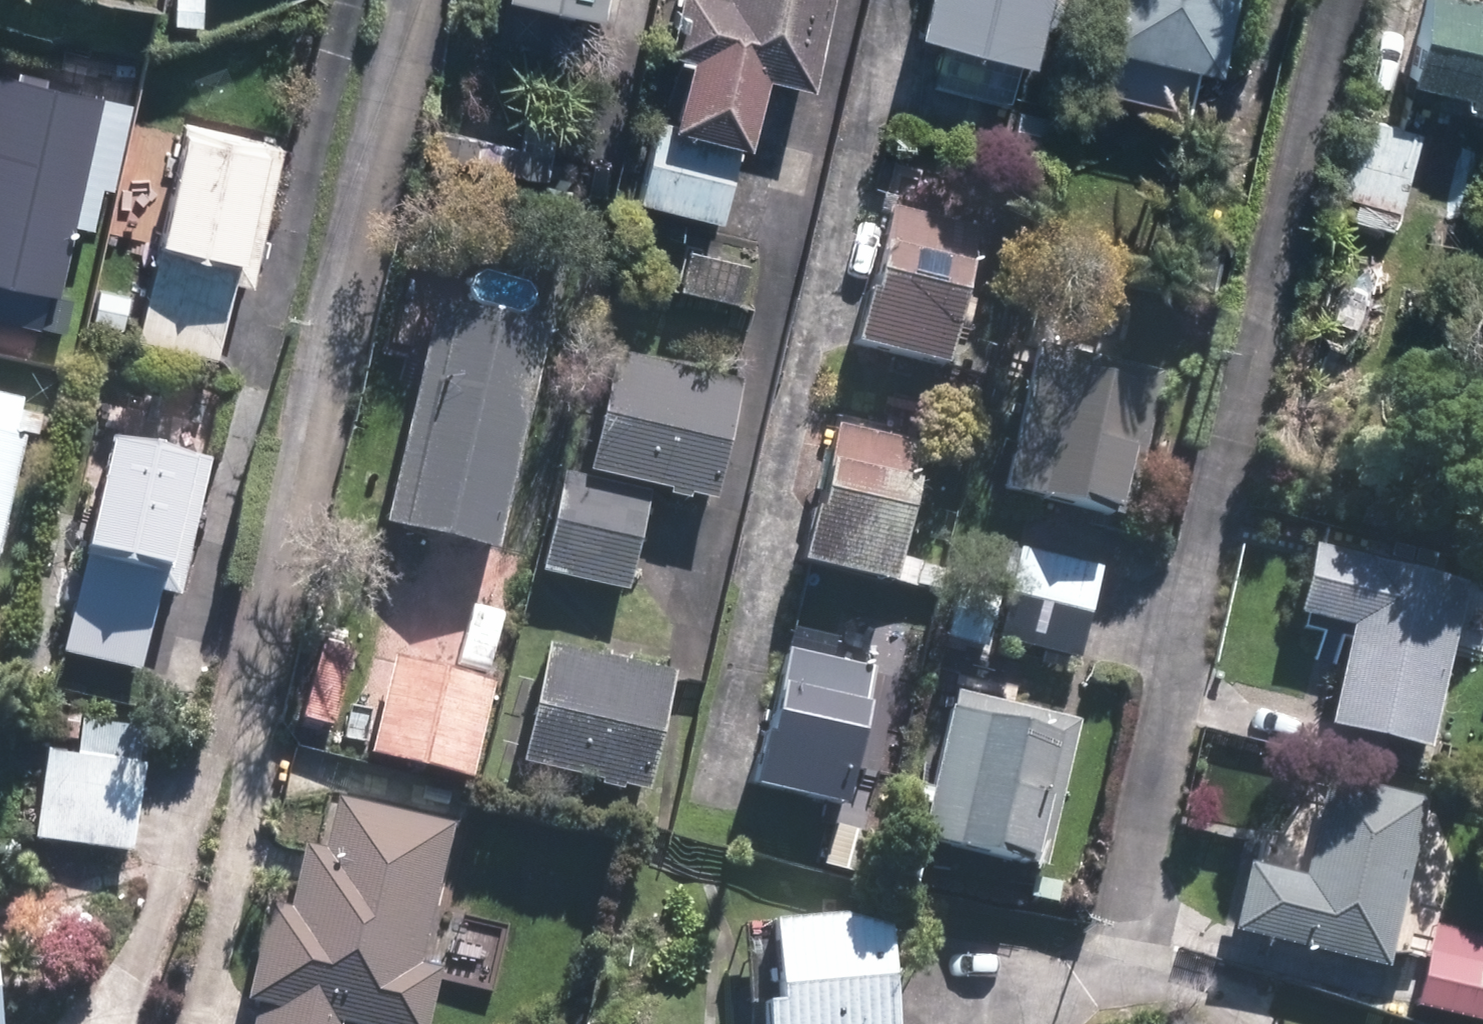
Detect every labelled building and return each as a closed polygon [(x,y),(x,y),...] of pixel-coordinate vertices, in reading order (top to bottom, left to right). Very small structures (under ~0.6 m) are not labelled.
[(589,17),(592,0),(508,0),(589,17)] [(682,55),(706,61),(691,126),(758,142),(773,77),(814,86),(835,0),(695,0),(682,55)] [(928,37),(1040,64),(1055,0),(937,0),(928,37)] [(1106,39),(1230,68),(1246,0),(1116,0),(1106,39)] [(1474,0),(1431,0),(1413,74),(1475,88),(1472,101),(1482,103),(1482,2),(1474,0)] [(1,75),(0,78),(0,315),(47,326),(54,294),(62,296),(106,98),(1,75)] [(1429,135),(1360,116),(1338,194),(1366,202),(1362,218),(1402,229),(1429,135)] [(749,147),(658,126),(641,200),(732,221),(749,147)] [(280,152),(186,129),(138,333),(231,355),(280,152)] [(988,235),(898,214),(865,348),(956,370),(988,235)] [(735,303),(743,267),(686,254),(677,290),(735,303)] [(553,333),(443,307),(391,530),(500,556),(553,333)] [(1163,377),(1039,348),(1006,484),(1130,513),(1163,377)] [(741,393),(620,364),(594,473),(715,502),(741,393)] [(39,417),(0,407),(0,575),(39,417)] [(940,455),(840,431),(809,561),(909,585),(940,455)] [(212,462),(116,439),(65,646),(160,670),(212,462)] [(654,501),(569,481),(547,572),(633,592),(654,501)] [(1103,571),(1013,549),(993,633),(1083,655),(1103,571)] [(1467,597),(1316,563),(1302,623),(1358,635),(1337,728),(1432,749),(1467,597)] [(681,679),(550,648),(523,761),(654,792),(681,679)] [(882,677),(787,654),(756,783),(851,806),(882,677)] [(1086,730),(955,699),(923,836),(1053,867),(1086,730)] [(143,776),(47,761),(34,844),(130,858),(143,776)] [(1306,888),(1256,876),(1242,936),(1398,973),(1437,804),(1331,780),(1306,888)] [(257,1023),(361,1023),(367,1023),(434,1023),(446,976),(426,972),(460,828),(348,801),(337,847),(316,842),(299,911),(274,905),(249,1008),(261,1010),(257,1023)] [(777,928),(784,1007),(767,1008),(769,1023),(905,1023),(897,934),(855,922),(777,928)] [(1440,931),(1424,1004),(1482,1016),(1482,940),(1440,931)]
